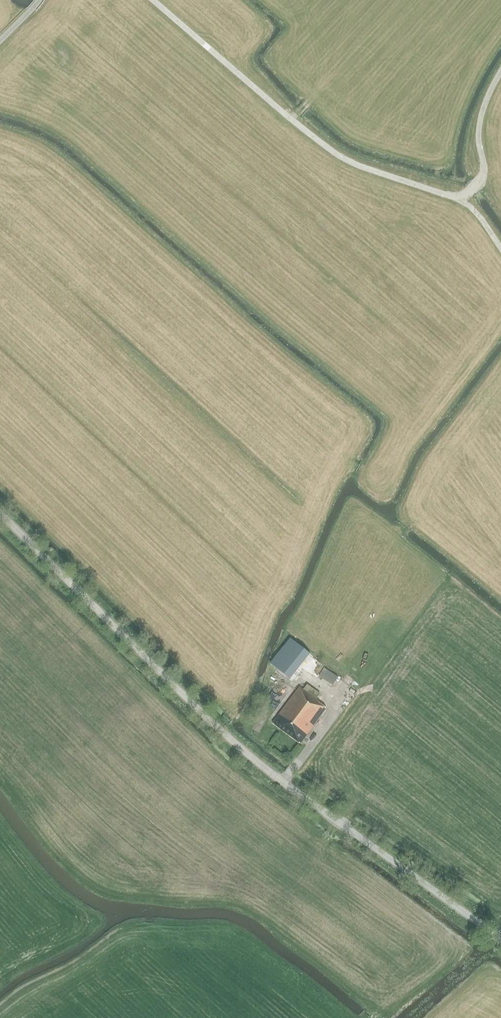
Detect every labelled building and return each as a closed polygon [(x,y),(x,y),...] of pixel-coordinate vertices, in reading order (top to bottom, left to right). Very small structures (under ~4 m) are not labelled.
[(291,638),(270,663),(289,678),(309,653),(291,638)] [(334,686),(340,677),(326,668),(320,677),(334,686)] [(300,744),(326,709),(318,703),(319,702),(316,699),(320,694),(307,685),(303,690),(299,687),(273,723),(300,744)]
